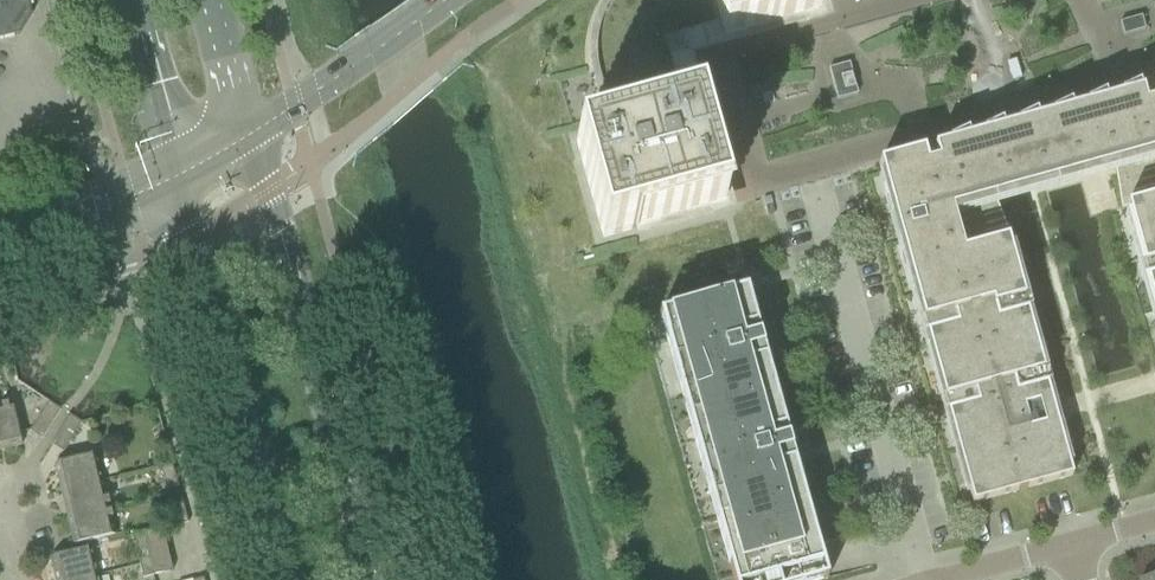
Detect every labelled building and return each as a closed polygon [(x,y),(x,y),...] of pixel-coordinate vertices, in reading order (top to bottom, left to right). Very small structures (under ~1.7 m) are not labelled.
[(18,35),(30,15),(27,0),(0,0),(0,39),(18,35)] [(593,58),(596,78),(611,131),(686,111),(684,103),(679,86),(676,74),(676,73),(688,69),(689,67),(687,57),(686,56),(673,55),(671,57),(667,42),(718,28),(721,27),(713,0),(612,0),(600,17),(593,58)] [(677,86),(682,103),(698,99),(712,148),(696,152),(700,164),(715,160),(726,200),(1154,81),(1154,0),(871,0),(778,26),(774,10),(762,14),(766,29),(685,51),(693,82),(677,86)] [(721,27),(724,38),(765,27),(777,23),(820,12),(816,0),(713,0),(721,27)] [(998,205),(1030,196),(1115,173),(1121,209),(1126,208),(1133,233),(1140,231),(1143,243),(1136,245),(1147,285),(1154,283),(1154,286),(1154,101),(1145,104),(1141,91),(1139,92),(1137,87),(1119,95),(1119,97),(1105,101),(1103,96),(1085,105),(1085,107),(1070,111),(1069,106),(1050,114),(1051,116),(1036,120),(1034,115),(1016,124),(1017,126),(1010,127),(1002,130),(1000,125),(982,133),(982,135),(968,139),(966,134),(965,134),(948,143),(948,144),(933,149),(937,162),(926,164),(923,151),(878,164),(885,190),(893,188),(896,199),(889,201),(904,258),(912,256),(915,267),(908,269),(918,303),(919,310),(926,308),(929,319),(922,321),(933,362),(941,360),(944,371),(936,373),(948,414),(955,412),(958,423),(951,425),(962,466),(969,464),(973,475),(965,477),(973,503),(1072,476),(1065,450),(1057,452),(1054,441),(1062,439),(1057,421),(1030,428),(1024,407),(1051,400),(1046,382),(1039,384),(1035,372),(1042,370),(1031,330),(1024,332),(1021,320),(1028,318),(1017,278),(1010,280),(1007,268),(1014,266),(1007,241),(1011,239),(998,205)] [(611,131),(576,140),(602,237),(638,227),(724,203),(712,161),(709,148),(697,108),(686,111),(611,131)] [(727,278),(741,274),(737,260),(724,264),(727,278)] [(659,318),(669,315),(674,335),(665,337),(672,363),(682,361),(687,380),(678,383),(682,397),(691,395),(697,414),(687,417),(688,420),(698,418),(703,437),(693,440),(701,466),(710,463),(715,483),(706,485),(710,500),(720,498),(725,517),(716,520),(732,579),(827,579),(788,439),(780,441),(777,432),(785,430),(759,336),(752,339),(749,329),(756,327),(746,290),(659,315),(659,318)] [(29,431),(41,439),(61,410),(48,402),(29,431)] [(0,406),(0,450),(21,445),(12,404),(0,406)] [(69,415),(49,445),(62,453),(81,423),(69,415)] [(54,465),(61,492),(102,482),(96,455),(54,465)] [(178,487),(172,465),(161,468),(167,490),(178,487)] [(61,492),(67,518),(108,509),(102,482),(61,492)] [(188,523),(182,501),(171,504),(177,526),(188,523)] [(108,509),(67,518),(73,545),(115,536),(108,509)] [(144,534),(151,563),(154,576),(172,571),(162,529),(144,534)] [(132,536),(139,566),(151,563),(144,534),(132,536)] [(54,579),(79,579),(97,576),(91,548),(83,550),(49,558),(54,579)] [(151,563),(139,566),(142,578),(154,576),(151,563)]
